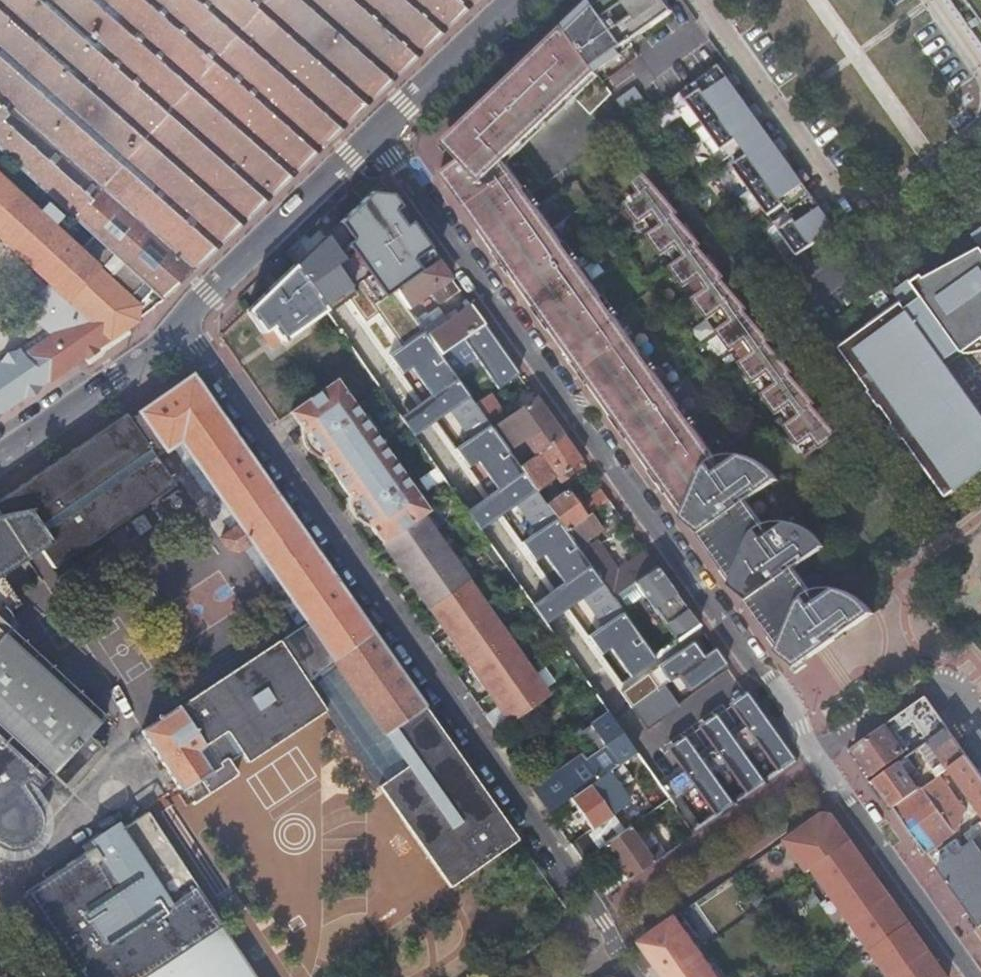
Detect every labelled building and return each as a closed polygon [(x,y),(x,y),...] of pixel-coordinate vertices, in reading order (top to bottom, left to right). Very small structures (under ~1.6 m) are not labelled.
[(477,0),(0,0),(0,152),(92,236),(144,283),(162,299),(363,110),(477,0)] [(601,74),(627,55),(626,55),(622,48),(632,41),(634,43),(646,35),(672,16),(661,0),(608,0),(599,6),(596,0),(568,28),(570,30),(576,39),(601,74)] [(980,17),(980,0),(968,0),(980,17)] [(570,104),(601,74),(600,73),(576,39),(570,30),(567,28),(508,84),(512,89),(514,88),(518,93),(527,102),(537,97),(545,105),(537,113),(549,124),(570,104)] [(632,41),(622,48),(626,55),(649,39),(646,35),(634,43),(632,41)] [(511,161),(514,164),(533,145),(604,78),(601,74),(570,104),(549,124),(531,142),(511,161)] [(709,75),(677,97),(682,105),(677,110),(712,160),(727,149),(738,165),(723,175),(759,225),(774,215),(784,229),(769,240),(788,265),(826,238),(709,75)] [(499,143),(511,161),(531,142),(549,124),(537,113),(545,105),(537,97),(527,102),(518,93),(514,88),(512,89),(508,84),(497,95),(448,142),(449,143),(455,149),(453,151),(457,157),(460,162),(463,160),(481,148),(485,153),(499,143)] [(636,85),(617,98),(628,115),(647,102),(636,85)] [(598,381),(602,387),(631,366),(633,364),(648,354),(620,314),(610,300),(581,259),(571,245),(553,220),(543,205),(532,190),(514,164),(511,161),(499,143),(485,153),(481,148),(463,160),(460,162),(448,171),(446,169),(445,170),(456,185),(457,184),(459,188),(463,185),(471,197),(483,214),(481,215),(489,226),(496,236),(487,243),(495,255),(504,248),(507,253),(521,272),(528,281),(534,291),(526,297),(534,308),(542,302),(560,326),(566,335),(574,345),(564,352),(573,363),(581,357),(598,381)] [(453,152),(453,151),(455,149),(449,143),(446,145),(453,152)] [(50,380),(137,321),(139,302),(132,296),(144,283),(92,236),(80,249),(0,177),(0,239),(83,314),(24,355),(41,372),(50,380)] [(679,211),(659,187),(653,181),(639,190),(647,202),(632,213),(638,222),(646,217),(654,228),(662,223),(670,234),(655,245),(661,254),(669,249),(677,261),(685,255),(693,267),(678,277),(685,287),(692,283),(700,293),(708,288),(716,299),(702,310),(707,319),(714,314),(723,326),(731,320),(739,331),(724,342),(730,351),(737,347),(745,358),(754,353),(762,363),(747,374),(754,383),(760,379),(768,390),(777,384),(785,395),(770,406),(776,415),(782,411),(790,422),(784,427),(804,455),(817,446),(820,450),(839,437),(820,416),(812,407),(816,404),(798,384),(790,375),(793,372),(775,352),(767,343),(771,340),(753,319),(745,310),(747,308),(729,287),(721,278),(725,275),(704,253),(698,246),(701,243),(681,220),(675,213),(679,211)] [(478,217),(481,215),(483,214),(471,197),(463,185),(459,188),(458,188),(478,217)] [(661,186),(659,187),(679,211),(661,186)] [(532,190),(543,205),(546,202),(543,198),(536,188),(532,190)] [(556,221),(567,217),(559,195),(548,199),(556,221)] [(684,218),(681,220),(701,243),(684,218)] [(980,247),(980,225),(971,232),(980,245),(980,247)] [(479,233),(487,243),(496,236),(489,226),(479,233)] [(571,245),(581,259),(584,256),(575,243),(571,245)] [(837,345),(937,485),(980,453),(980,418),(969,401),(971,400),(970,398),(957,407),(927,365),(940,356),(956,344),(959,346),(964,347),(980,344),(980,247),(980,245),(923,276),(921,273),(910,281),(920,294),(903,305),(900,300),(837,345)] [(512,279),(521,272),(507,253),(504,248),(495,255),(498,259),(512,279)] [(707,251),(704,253),(725,275),(707,251)] [(439,302),(459,288),(437,256),(394,288),(407,306),(430,289),(439,302)] [(273,348),(326,310),(294,263),(246,310),(273,348)] [(891,289),(900,300),(903,305),(920,294),(910,281),(908,277),(891,289)] [(519,288),(526,297),(534,291),(528,281),(519,288)] [(732,286),(729,287),(747,308),(732,286)] [(610,300),(620,314),(623,312),(613,297),(610,300)] [(551,333),(560,326),(542,302),(534,308),(548,328),(551,333)] [(440,353),(484,323),(470,303),(427,334),(440,353)] [(753,319),(771,340),(755,318),(753,319)] [(557,342),(564,352),(574,345),(566,335),(557,342)] [(775,352),(793,372),(778,350),(775,352)] [(662,366),(651,351),(650,352),(648,354),(658,369),(662,366)] [(620,411),(630,426),(676,394),(658,369),(648,354),(633,364),(631,366),(602,387),(605,391),(611,399),(603,406),(606,409),(611,417),(620,411)] [(940,356),(927,365),(957,407),(970,398),(940,356)] [(590,387),(598,381),(581,357),(573,363),(590,387)] [(26,554),(27,556),(40,547),(55,569),(101,537),(81,509),(155,456),(179,439),(238,524),(220,537),(227,547),(239,549),(250,541),(306,621),(143,731),(190,804),(236,773),(228,760),(240,752),(245,761),(324,707),(305,678),(332,659),(383,733),(423,705),(190,371),(130,413),(86,444),(83,439),(0,495),(0,515),(26,554)] [(361,524),(370,526),(509,723),(549,695),(423,515),(428,512),(337,379),(290,412),(302,429),(301,436),(302,440),(305,449),(312,455),(317,457),(323,458),(350,497),(349,505),(350,510),(353,516),(357,521),(361,524)] [(798,384),(816,404),(800,382),(798,384)] [(596,397),(603,406),(611,399),(605,391),(596,397)] [(536,454),(563,434),(536,397),(509,417),(497,401),(491,392),(476,403),(508,449),(524,437),(536,454)] [(735,587),(743,593),(751,600),(753,598),(774,626),(777,631),(782,639),(778,651),(791,661),(798,666),(806,660),(837,638),(834,634),(852,620),(856,625),(874,612),(875,613),(876,612),(869,604),(857,596),(844,592),(837,592),(818,594),(798,567),(795,563),(808,554),(810,558),(826,546),(828,548),(829,547),(825,543),(814,535),(807,532),(791,528),(777,527),(770,527),(751,500),(748,495),(760,487),(763,491),(779,479),(780,481),(781,479),(773,472),(768,468),(754,461),(740,458),(731,458),(723,460),(697,422),(687,408),(676,394),(630,426),(637,435),(644,445),(650,454),(642,460),(650,472),(656,468),(672,491),(679,501),(683,499),(688,507),(684,518),(703,533),(705,532),(736,573),(731,585),(735,587)] [(690,406),(687,408),(697,422),(700,420),(690,406)] [(127,409),(83,439),(86,444),(130,413),(127,409)] [(620,430),(622,432),(630,426),(620,411),(611,417),(620,430)] [(820,416),(839,437),(823,414),(820,416)] [(622,432),(629,442),(637,435),(630,426),(622,432)] [(520,466),(537,490),(581,460),(563,434),(536,454),(520,466)] [(644,445),(635,451),(642,460),(650,454),(644,445)] [(81,509),(101,537),(175,485),(155,456),(81,509)] [(656,468),(650,472),(667,495),(672,491),(656,468)] [(204,514),(218,505),(199,476),(185,486),(204,514)] [(751,500),(763,491),(760,487),(748,495),(751,500)] [(547,504),(565,530),(585,515),(589,513),(609,499),(602,490),(601,488),(580,502),(586,511),(583,512),(567,490),(547,504)] [(679,501),(674,504),(684,518),(688,507),(683,499),(679,501)] [(585,515),(565,530),(612,596),(633,581),(655,565),(647,552),(618,572),(591,534),(600,527),(589,513),(585,515)] [(3,572),(27,556),(26,554),(0,515),(0,567),(3,572)] [(703,533),(684,518),(731,585),(736,573),(705,532),(703,533)] [(795,563),(798,567),(810,558),(808,554),(795,563)] [(655,565),(633,581),(674,639),(697,623),(655,565)] [(7,615),(14,610),(24,604),(3,572),(0,567),(0,604),(7,615)] [(768,631),(774,626),(753,598),(751,600),(743,593),(741,595),(768,631)] [(14,610),(7,615),(19,633),(20,631),(20,629),(16,621),(14,616),(14,610)] [(24,640),(2,618),(0,620),(0,627),(18,645),(24,640)] [(837,638),(845,632),(856,625),(852,620),(834,634),(837,638)] [(674,639),(653,654),(670,678),(714,647),(697,623),(674,639)] [(21,807),(15,798),(23,790),(46,768),(55,777),(65,767),(69,771),(96,743),(85,732),(95,722),(78,705),(63,690),(45,672),(30,657),(36,651),(24,640),(18,645),(0,627),(0,821),(21,807)] [(768,637),(778,651),(782,639),(777,631),(768,637)] [(30,657),(45,672),(63,690),(78,705),(95,722),(101,716),(36,651),(30,657)] [(426,795),(383,733),(332,659),(305,678),(324,707),(397,815),(426,795)] [(790,662),(795,669),(807,661),(806,660),(798,666),(791,661),(790,662)] [(807,661),(795,669),(798,672),(809,664),(807,661)] [(949,727),(926,694),(905,709),(929,741),(930,740),(949,727)] [(442,879),(511,830),(423,705),(383,733),(426,795),(397,815),(442,879)] [(635,750),(608,711),(589,724),(600,740),(531,789),(547,811),(568,796),(635,750)] [(893,722),(887,726),(892,732),(897,729),(893,722)] [(887,726),(885,723),(853,746),(873,773),(905,750),(901,745),(896,739),(902,735),(897,729),(892,732),(887,726)] [(968,754),(949,727),(930,740),(946,762),(934,769),(938,775),(940,774),(949,767),(968,754)] [(896,739),(901,745),(906,741),(902,735),(896,739)] [(645,765),(635,750),(568,796),(577,809),(572,814),(577,821),(583,817),(590,828),(591,829),(630,802),(617,785),(645,765)] [(968,754),(949,767),(980,811),(980,773),(968,754)] [(872,781),(891,809),(895,806),(920,788),(900,761),(872,781)] [(948,785),(940,774),(938,775),(925,785),(933,796),(948,785)] [(106,805),(127,793),(118,778),(97,789),(106,805)] [(967,811),(948,785),(933,796),(925,785),(920,788),(895,806),(927,851),(957,830),(967,811)] [(0,821),(0,842),(3,843),(10,844),(18,843),(25,839),(34,830),(35,822),(35,816),(33,807),(29,799),(23,790),(15,798),(21,807),(0,821)] [(26,892),(50,929),(55,927),(63,939),(59,942),(64,950),(68,948),(74,956),(87,976),(141,976),(155,967),(143,948),(209,904),(148,811),(118,831),(94,846),(26,892)] [(822,812),(784,839),(807,871),(812,867),(890,976),(948,976),(938,963),(863,857),(832,813),(822,812)] [(678,843),(693,833),(687,824),(672,834),(678,843)] [(91,840),(94,846),(118,831),(114,825),(91,840)] [(626,879),(642,868),(653,860),(629,825),(602,844),(616,864),(626,879)] [(590,828),(569,843),(580,859),(602,844),(591,829),(590,828)] [(937,866),(980,927),(980,835),(937,866)] [(616,864),(594,879),(605,894),(626,879),(616,864)] [(221,923),(209,904),(143,948),(155,967),(221,923)] [(676,914),(642,938),(641,945),(646,952),(653,953),(657,959),(653,962),(664,976),(720,976),(676,914)] [(141,976),(257,976),(221,923),(155,967),(141,976)] [(68,948),(64,950),(70,959),(74,956),(68,948)]
